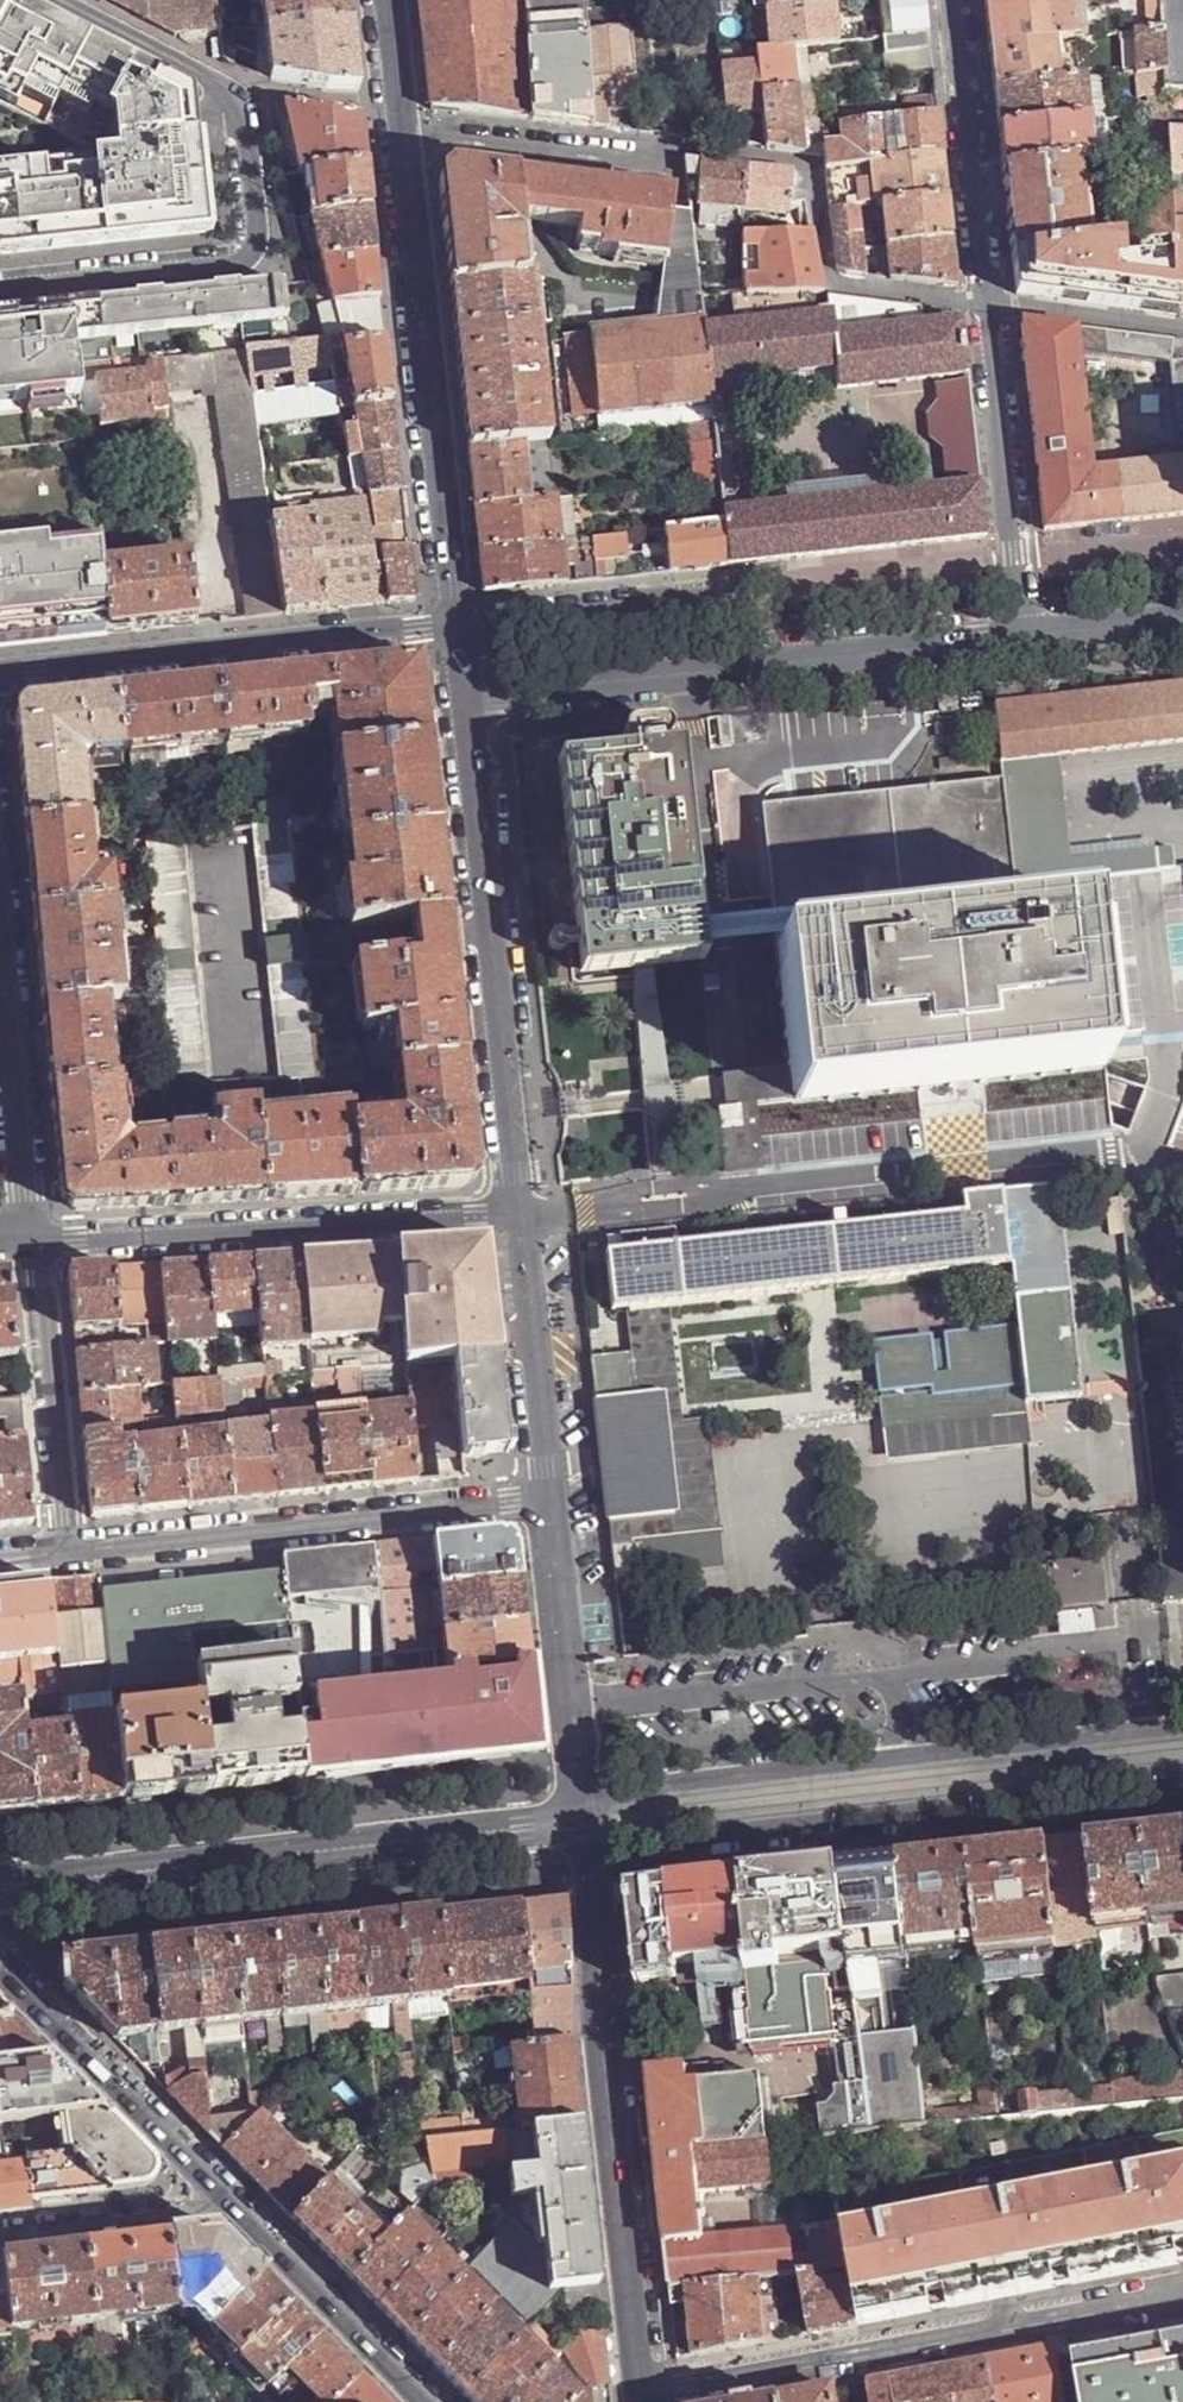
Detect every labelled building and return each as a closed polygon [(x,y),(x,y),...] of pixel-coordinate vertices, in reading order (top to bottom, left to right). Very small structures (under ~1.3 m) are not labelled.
[(209,238),(194,90),(22,0),(0,0),(0,81),(55,108),(68,84),(116,104),(119,143),(99,146),(101,160),(0,166),(0,259),(209,238)] [(173,37),(220,32),(216,0),(103,0),(173,37)] [(266,30),(351,28),(348,0),(262,0),(266,30)] [(532,120),(527,44),(515,45),(512,0),(419,0),(424,48),(431,109),(532,120)] [(590,126),(584,32),(581,0),(524,0),(527,44),(532,120),(563,123),(590,126)] [(756,9),(767,7),(766,0),(755,0),(756,9)] [(834,0),(832,0),(767,7),(771,50),(792,48),(838,42),(834,0)] [(879,13),(924,8),(924,0),(877,0),(879,13)] [(989,48),(1058,41),(1073,39),(1067,0),(1021,0),(985,3),(987,28),(989,48)] [(1073,39),(1086,38),(1087,38),(1082,0),(1067,0),(1073,39)] [(1162,30),(1160,0),(1145,0),(1147,32),(1162,30)] [(1162,30),(1164,72),(1166,92),(1182,92),(1182,0),(1160,0),(1162,30)] [(927,32),(925,14),(880,19),(881,37),(883,37),(927,32)] [(351,28),(266,30),(268,57),(270,80),(295,85),(325,92),(359,94),(355,64),(351,28)] [(622,109),(637,108),(629,28),(584,32),(590,126),(610,129),(609,110),(622,109)] [(1148,73),(1164,72),(1162,30),(1147,32),(1135,33),(1136,74),(1148,73)] [(929,50),(927,32),(883,37),(885,55),(929,50)] [(1087,45),(1122,41),(1122,75),(1136,74),(1135,33),(1087,38),(1086,38),(1087,45)] [(992,73),(994,86),(1067,79),(1058,41),(989,48),(992,73)] [(796,89),(792,48),(771,50),(757,52),(758,64),(761,93),(796,89)] [(258,76),(270,80),(268,57),(258,57),(258,76)] [(758,64),(718,67),(723,116),(763,112),(761,93),(758,64)] [(1167,114),(1166,92),(1164,72),(1148,73),(1149,115),(1151,115),(1167,114)] [(1083,78),(1087,120),(1104,119),(1098,77),(1083,78)] [(996,112),(998,127),(1087,120),(1083,78),(1067,79),(994,86),(996,112)] [(815,130),(811,88),(796,89),(801,146),(823,144),(821,129),(815,130)] [(801,146),(796,89),(761,93),(763,112),(764,131),(766,149),(792,153),(802,154),(823,157),(825,157),(824,149),(823,144),(801,146)] [(1166,92),(1167,114),(1168,133),(1182,132),(1182,92),(1166,92)] [(936,104),(935,97),(903,101),(905,110),(864,115),(865,124),(937,115),(936,104)] [(360,117),(282,104),(300,170),(303,170),(313,169),(365,163),(363,144),(360,117)] [(1153,158),(1169,156),(1168,133),(1167,114),(1151,115),(1153,158)] [(939,140),(937,115),(865,124),(841,127),(843,146),(824,149),(825,157),(823,157),(824,168),(871,163),(941,157),(939,140)] [(639,133),(655,135),(652,116),(638,117),(639,133)] [(1087,120),(1091,163),(1107,162),(1109,162),(1104,119),(1087,120)] [(1001,154),(1003,171),(1071,165),(1091,163),(1087,120),(998,127),(1001,154)] [(747,147),(766,149),(764,131),(725,134),(726,145),(747,147)] [(1182,174),(1182,132),(1168,133),(1169,156),(1171,174),(1182,174)] [(1173,218),(1171,174),(1169,156),(1153,158),(1109,162),(1107,162),(1109,191),(1139,189),(1141,211),(1111,213),(1112,244),(1124,243),(1174,238),(1173,218)] [(941,157),(871,163),(824,168),(830,211),(871,206),(882,205),(946,198),(943,176),(941,157)] [(699,161),(685,159),(687,176),(698,177),(699,161)] [(717,163),(699,161),(698,177),(697,203),(703,204),(732,206),(742,207),(747,166),(717,163)] [(365,163),(313,169),(319,214),(370,209),(368,183),(365,163)] [(1008,218),(1012,253),(1080,247),(1071,165),(1003,171),(1008,218)] [(776,170),(747,166),(742,207),(788,212),(789,201),(792,172),(776,170)] [(313,169),(303,170),(311,215),(319,214),(313,169)] [(452,169),(439,182),(440,190),(448,264),(451,288),(519,280),(514,237),(519,237),(518,219),(513,177),(452,169)] [(801,174),(797,173),(792,172),(789,201),(807,203),(801,174)] [(599,189),(513,177),(518,219),(576,227),(573,245),(596,248),(595,253),(662,261),(672,198),(599,189)] [(590,331),(590,336),(569,338),(577,410),(598,408),(600,434),(688,423),(713,421),(708,380),(703,327),(690,200),(672,198),(662,261),(656,323),(590,331)] [(948,218),(946,198),(882,205),(886,246),(950,238),(948,218)] [(732,206),(703,204),(702,221),(730,223),(732,206)] [(871,206),(830,211),(836,254),(837,263),(840,269),(847,274),(863,276),(861,249),(875,247),(871,206)] [(319,214),(311,215),(323,259),(375,253),(373,229),(370,209),(319,214)] [(1173,218),(1174,238),(1175,257),(1182,257),(1182,218),(1173,218)] [(751,293),(763,292),(760,233),(743,234),(745,293),(751,293)] [(812,233),(760,233),(763,292),(778,292),(824,290),(812,233)] [(953,262),(950,238),(886,246),(889,279),(925,284),(956,288),(953,262)] [(1080,247),(1012,253),(1015,279),(1016,295),(1126,308),(1177,318),(1177,317),(1178,318),(1176,274),(1175,258),(1175,257),(1174,238),(1124,243),(1112,244),(1080,247)] [(375,253),(323,259),(330,286),(316,288),(320,306),(335,304),(380,298),(378,274),(375,253)] [(1175,257),(1175,258),(1176,274),(1178,318),(1182,319),(1182,257),(1175,257)] [(532,278),(537,323),(544,322),(539,277),(532,278)] [(454,312),(456,332),(537,323),(532,278),(519,280),(451,288),(454,312)] [(108,634),(101,569),(100,558),(82,379),(81,366),(120,362),(129,361),(166,357),(215,351),(248,348),(291,343),(285,289),(0,318),(0,646),(108,634)] [(763,292),(751,293),(755,321),(781,318),(778,292),(763,292)] [(909,326),(907,306),(856,299),(828,296),(830,313),(833,334),(909,326)] [(380,298),(335,304),(343,348),(345,347),(385,343),(382,318),(380,298)] [(335,304),(320,306),(324,321),(328,339),(331,349),(343,348),(335,304)] [(755,321),(703,327),(708,380),(836,366),(833,334),(830,313),(781,318),(755,321)] [(909,326),(833,334),(836,366),(838,387),(938,377),(967,374),(961,321),(909,326)] [(1021,325),(1044,530),(1182,515),(1182,461),(1178,462),(1091,471),(1078,356),(1025,321),(1021,325)] [(1025,321),(1078,356),(1167,368),(1178,462),(1182,461),(1182,342),(1172,340),(1082,329),(1025,321)] [(460,363),(463,389),(543,379),(537,323),(456,332),(460,363)] [(291,343),(248,348),(253,386),(336,376),(331,349),(328,339),(291,343)] [(385,343),(345,347),(351,381),(355,405),(392,401),(388,370),(385,343)] [(248,348),(215,351),(220,386),(248,619),(285,614),(272,523),(270,507),(253,386),(248,348)] [(215,351),(166,357),(167,364),(170,393),(220,386),(215,351)] [(129,361),(120,362),(121,375),(135,373),(133,368),(131,368),(129,361)] [(121,375),(120,362),(81,366),(82,379),(97,378),(121,375)] [(150,372),(153,396),(170,394),(170,393),(167,364),(150,365),(150,372)] [(838,387),(836,366),(708,380),(713,421),(715,440),(720,480),(723,511),(741,509),(729,392),(823,382),(825,402),(940,392),(938,377),(838,387)] [(97,378),(102,425),(155,420),(153,396),(150,372),(135,373),(121,375),(97,378)] [(938,377),(940,392),(951,487),(979,484),(967,374),(938,377)] [(466,421),(469,449),(522,443),(544,440),(550,439),(543,379),(463,389),(466,421)] [(351,381),(337,383),(340,406),(355,405),(351,381)] [(392,401),(355,405),(358,423),(363,456),(398,451),(395,425),(392,401)] [(563,438),(595,434),(594,421),(574,423),(573,421),(562,422),(563,438)] [(713,421),(688,423),(690,442),(702,441),(715,440),(713,421)] [(358,423),(343,424),(348,458),(363,456),(358,423)] [(544,440),(522,443),(524,453),(540,450),(545,450),(544,440)] [(715,440),(702,441),(706,482),(720,480),(715,440)] [(473,480),(476,509),(529,503),(528,494),(524,453),(522,443),(469,449),(473,480)] [(194,446),(176,447),(180,482),(198,480),(194,446)] [(538,501),(546,500),(540,450),(524,453),(528,494),(537,493),(538,501)] [(398,451),(363,456),(368,486),(369,492),(402,489),(399,468),(398,451)] [(363,456),(348,458),(353,488),(368,486),(363,456)] [(198,480),(180,482),(184,517),(202,515),(198,480)] [(706,482),(704,483),(708,523),(724,522),(723,511),(720,480),(706,482)] [(951,487),(899,492),(905,546),(985,537),(979,484),(951,487)] [(368,486),(353,488),(355,498),(355,500),(365,498),(370,497),(369,492),(368,486)] [(402,489),(369,492),(370,497),(375,527),(405,524),(403,505),(402,489)] [(899,492),(850,497),(857,551),(905,546),(899,492)] [(537,493),(528,494),(529,503),(538,501),(537,493)] [(850,497),(802,503),(808,556),(857,551),(850,497)] [(361,606),(381,604),(372,551),(368,527),(365,498),(355,500),(355,498),(313,503),(315,517),(326,610),(361,606)] [(529,503),(476,509),(478,531),(480,549),(560,540),(555,499),(546,500),(538,501),(529,503)] [(741,509),(723,511),(724,522),(728,565),(808,556),(802,503),(741,509)] [(315,517),(272,523),(285,614),(307,612),(326,610),(315,517)] [(724,522),(708,523),(639,531),(644,574),(728,565),(724,522)] [(405,524),(375,527),(379,550),(408,548),(405,524)] [(620,533),(594,536),(597,558),(604,557),(622,555),(620,533)] [(486,592),(568,583),(564,539),(560,540),(480,549),(483,569),(486,592)] [(408,548),(379,550),(388,603),(414,601),(408,548)] [(100,558),(101,569),(147,564),(146,552),(100,558)] [(604,557),(597,558),(599,579),(607,578),(604,557)] [(101,569),(108,634),(127,632),(154,629),(183,626),(196,625),(189,559),(147,564),(101,569)] [(420,659),(331,669),(334,696),(336,712),(338,753),(429,743),(428,731),(422,676),(420,659)] [(313,671),(218,682),(225,741),(249,738),(259,737),(308,731),(306,719),(311,718),(309,699),(334,696),(331,669),(313,671)] [(199,684),(118,693),(125,752),(130,752),(150,749),(189,745),(225,741),(218,682),(199,684)] [(1011,684),(995,687),(997,703),(1013,701),(1028,700),(1026,682),(1011,684)] [(993,704),(1000,762),(1060,755),(1182,742),(1182,683),(1028,700),(1013,701),(997,703),(993,704)] [(17,717),(28,826),(87,820),(81,765),(88,756),(125,752),(118,693),(65,699),(28,703),(17,717)] [(960,712),(958,693),(941,695),(943,714),(960,712)] [(732,745),(729,715),(720,716),(724,746),(732,745)] [(625,733),(625,739),(575,743),(577,762),(680,750),(678,733),(677,729),(674,725),(669,722),(665,722),(635,725),(633,726),(627,730),(625,733)] [(225,741),(227,754),(250,752),(249,738),(225,741)] [(429,743),(338,753),(343,795),(348,838),(439,829),(438,820),(431,760),(429,743)] [(150,749),(151,765),(191,761),(189,745),(150,749)] [(150,749),(130,752),(132,767),(151,765),(150,749)] [(577,762),(564,763),(580,925),(585,969),(633,964),(653,962),(701,958),(700,945),(697,923),(680,750),(577,762)] [(1060,755),(1000,762),(1002,782),(1014,884),(1072,879),(1070,857),(1060,755)] [(1002,782),(784,804),(799,935),(1090,908),(1087,877),(1072,879),(1014,884),(1002,782)] [(267,798),(270,826),(291,824),(289,801),(289,796),(267,798)] [(123,804),(108,806),(109,818),(124,817),(123,804)] [(784,804),(763,806),(774,915),(697,923),(700,945),(776,938),(799,935),(784,804)] [(87,820),(28,826),(32,871),(36,912),(114,904),(110,864),(91,866),(87,820)] [(270,826),(254,828),(256,849),(293,845),(293,843),(291,824),(270,826)] [(441,849),(439,829),(348,838),(352,879),(346,880),(351,924),(412,918),(448,914),(446,899),(441,849)] [(186,835),(149,840),(151,858),(187,855),(186,835)] [(293,845),(256,849),(258,868),(295,864),(293,845)] [(1174,846),(1070,857),(1072,879),(1087,877),(1176,868),(1174,846)] [(187,855),(151,858),(152,877),(189,874),(187,855)] [(295,864),(258,868),(260,886),(297,882),(295,864)] [(152,877),(154,896),(190,893),(189,874),(152,877)] [(297,882),(260,886),(262,904),(299,901),(298,886),(297,882)] [(190,893),(154,896),(154,900),(156,915),(192,912),(190,893)] [(299,901),(262,904),(264,923),(301,919),(299,901)] [(114,904),(36,912),(41,963),(45,1005),(105,1000),(123,998),(114,904)] [(1090,908),(799,935),(776,938),(788,1065),(792,1098),(1106,1067),(1090,908)] [(192,912),(156,915),(158,934),(194,931),(192,912)] [(450,937),(448,914),(412,918),(416,955),(399,957),(398,952),(354,956),(362,1030),(375,1029),(377,1045),(395,1043),(398,1066),(464,1059),(462,1044),(455,981),(450,937)] [(301,919),(264,923),(265,941),(303,939),(302,930),(301,919)] [(315,928),(302,930),(303,939),(316,936),(315,928)] [(194,931),(158,934),(158,947),(159,953),(196,950),(194,931)] [(303,939),(265,941),(268,965),(305,961),(305,955),(303,939)] [(196,950),(159,953),(161,972),(197,969),(196,950)] [(305,961),(268,965),(270,982),(307,979),(305,961)] [(653,962),(633,964),(634,976),(635,976),(652,974),(654,974),(653,962)] [(197,969),(161,972),(163,990),(199,987),(197,969)] [(667,1113),(673,1165),(680,1165),(652,974),(635,976),(645,1168),(653,1168),(647,1116),(667,1113)] [(307,979),(270,982),(272,1000),(309,996),(307,979)] [(199,987),(163,990),(162,994),(164,1009),(201,1007),(199,987)] [(309,996),(272,1000),(273,1016),(311,1013),(309,996)] [(105,1000),(45,1005),(49,1049),(53,1088),(113,1083),(109,1041),(105,1000)] [(164,1009),(166,1028),(202,1025),(201,1007),(164,1009)] [(311,1013),(273,1016),(275,1034),(313,1030),(311,1013)] [(202,1025),(166,1028),(166,1036),(167,1047),(204,1044),(202,1025)] [(313,1030),(275,1034),(277,1052),(314,1049),(313,1034),(313,1030)] [(204,1044),(167,1047),(169,1066),(206,1063),(204,1044)] [(314,1049),(277,1052),(279,1077),(317,1074),(314,1049)] [(464,1059),(398,1066),(404,1119),(352,1124),(359,1191),(465,1185),(476,1172),(470,1114),(464,1059)] [(206,1063),(169,1066),(170,1077),(171,1086),(207,1083),(206,1063)] [(792,1098),(788,1065),(725,1071),(728,1105),(736,1104),(740,1142),(725,1144),(728,1169),(764,1165),(758,1102),(792,1098)] [(347,1072),(348,1085),(364,1083),(363,1070),(347,1072)] [(160,1079),(149,1080),(151,1096),(162,1094),(160,1079)] [(173,1202),(166,1139),(133,1142),(124,1135),(119,1083),(113,1083),(53,1088),(63,1197),(77,1208),(133,1205),(173,1202)] [(740,1142),(736,1104),(728,1105),(722,1105),(725,1144),(740,1142)] [(227,1199),(265,1197),(257,1123),(256,1108),(214,1112),(215,1131),(166,1137),(166,1139),(173,1202),(227,1199)] [(351,1112),(257,1123),(265,1197),(318,1194),(359,1191),(352,1124),(351,1112)] [(667,1113),(647,1116),(653,1168),(673,1165),(667,1113)] [(620,1252),(605,1253),(611,1310),(628,1307),(664,1304),(837,1284),(1008,1265),(1020,1380),(1023,1400),(1078,1394),(1056,1183),(1001,1189),(959,1193),(961,1211),(676,1245),(620,1252)] [(674,1226),(619,1232),(620,1252),(676,1245),(674,1226)] [(391,1249),(347,1252),(354,1309),(490,1300),(488,1280),(484,1243),(391,1249)] [(316,1254),(301,1255),(310,1333),(356,1328),(354,1309),(347,1252),(316,1254)] [(273,1257),(255,1258),(261,1311),(265,1345),(311,1342),(310,1333),(301,1255),(273,1257)] [(223,1260),(208,1261),(214,1314),(261,1311),(255,1258),(223,1260)] [(185,1262),(162,1264),(168,1316),(171,1341),(217,1338),(214,1314),(208,1261),(185,1262)] [(135,1265),(114,1266),(117,1319),(168,1316),(162,1264),(135,1265)] [(85,1268),(69,1269),(75,1328),(118,1326),(117,1319),(114,1266),(85,1268)] [(19,1355),(10,1273),(0,1273),(0,1357),(19,1355)] [(664,1304),(665,1310),(837,1290),(837,1284),(664,1304)] [(354,1309),(356,1328),(401,1324),(406,1364),(452,1360),(497,1355),(493,1327),(490,1300),(354,1309)] [(695,1423),(677,1424),(665,1310),(664,1304),(628,1307),(633,1353),(637,1395),(658,1392),(672,1514),(629,1519),(632,1541),(706,1533),(695,1423)] [(76,1332),(78,1350),(97,1348),(96,1334),(91,1331),(76,1332)] [(171,1341),(154,1343),(154,1348),(172,1356),(171,1341)] [(80,1369),(82,1391),(137,1386),(148,1385),(158,1384),(154,1348),(154,1343),(119,1346),(97,1348),(78,1350),(80,1369)] [(637,1395),(633,1353),(590,1357),(594,1399),(637,1395)] [(463,1456),(486,1454),(505,1430),(501,1391),(497,1355),(452,1360),(463,1456)] [(410,1403),(413,1428),(436,1426),(442,1476),(449,1475),(464,1473),(463,1456),(452,1360),(406,1364),(410,1403)] [(283,1361),(267,1362),(267,1363),(269,1376),(282,1375),(285,1375),(283,1361)] [(267,1363),(220,1367),(220,1368),(222,1380),(269,1376),(267,1363)] [(364,1398),(365,1408),(410,1403),(406,1364),(360,1368),(363,1396),(364,1398)] [(220,1368),(197,1370),(197,1374),(175,1376),(176,1384),(222,1380),(220,1368)] [(337,1371),(340,1396),(342,1397),(346,1398),(363,1396),(360,1368),(337,1371)] [(282,1375),(269,1376),(270,1386),(272,1407),(284,1405),(282,1375)] [(222,1380),(225,1405),(246,1401),(244,1388),(270,1386),(269,1376),(222,1380)] [(0,1379),(0,1400),(23,1397),(20,1377),(0,1379)] [(222,1380),(176,1384),(179,1416),(225,1412),(225,1405),(222,1380)] [(880,1396),(883,1417),(933,1411),(937,1443),(1027,1433),(1023,1400),(1020,1380),(935,1389),(934,1382),(880,1389),(880,1396)] [(84,1415),(85,1432),(120,1429),(132,1428),(141,1426),(137,1386),(82,1391),(84,1415)] [(637,1395),(594,1399),(608,1522),(629,1519),(672,1514),(658,1392),(637,1395)] [(883,1417),(880,1396),(877,1397),(884,1457),(1028,1443),(1027,1433),(937,1443),(933,1411),(883,1417)] [(0,1400),(0,1419),(5,1418),(7,1420),(10,1442),(27,1440),(23,1397),(0,1400)] [(318,1403),(319,1413),(348,1410),(365,1408),(364,1398),(318,1403)] [(365,1408),(373,1484),(405,1480),(418,1479),(413,1428),(410,1403),(365,1408)] [(357,1486),(373,1484),(365,1408),(348,1410),(319,1413),(327,1489),(357,1486)] [(305,1491),(327,1489),(319,1413),(273,1418),(274,1422),(282,1494),(305,1491)] [(259,1496),(282,1494),(274,1422),(227,1428),(235,1499),(259,1496)] [(227,1500),(235,1499),(227,1428),(181,1433),(181,1437),(189,1504),(204,1503),(209,1502),(227,1500)] [(125,1511),(141,1509),(134,1442),(133,1439),(121,1440),(120,1429),(85,1432),(93,1515),(125,1511)] [(167,1507),(189,1504),(181,1437),(134,1442),(141,1509),(167,1507)] [(0,1443),(0,1526),(14,1525),(35,1523),(27,1440),(10,1442),(0,1443)] [(629,1519),(608,1522),(610,1543),(632,1541),(629,1519)] [(459,1534),(436,1537),(439,1567),(441,1585),(521,1576),(518,1544),(498,1530),(459,1534)] [(1091,1555),(1088,1532),(1076,1533),(1078,1556),(1091,1555)] [(390,1542),(378,1544),(380,1571),(388,1654),(435,1647),(433,1627),(428,1586),(421,1586),(419,1569),(439,1567),(436,1537),(390,1542)] [(632,1541),(610,1543),(615,1580),(636,1577),(632,1541)] [(1174,1542),(1177,1563),(1182,1562),(1182,1541),(1174,1542)] [(361,1573),(380,1571),(378,1544),(338,1548),(285,1554),(287,1571),(288,1581),(361,1573)] [(1045,1601),(1046,1609),(1101,1602),(1096,1559),(1034,1566),(1039,1602),(1045,1601)] [(104,1612),(111,1690),(199,1679),(197,1663),(194,1634),(292,1622),(288,1581),(287,1571),(201,1581),(102,1592),(104,1612)] [(388,1654),(380,1571),(361,1573),(369,1670),(389,1668),(388,1654)] [(57,1580),(51,1581),(55,1617),(104,1612),(102,1592),(101,1575),(91,1576),(57,1580)] [(524,1611),(521,1576),(441,1585),(445,1626),(526,1618),(524,1611)] [(20,1683),(21,1696),(65,1691),(55,1617),(51,1581),(0,1586),(0,1685),(20,1683)] [(1092,1610),(1058,1614),(1061,1636),(1095,1632),(1092,1610)] [(104,1612),(55,1617),(65,1691),(68,1718),(113,1713),(111,1690),(104,1612)] [(526,1624),(526,1618),(445,1626),(450,1667),(530,1658),(526,1624)] [(341,1657),(297,1663),(296,1664),(293,1665),(296,1698),(299,1730),(304,1777),(451,1759),(528,1750),(539,1737),(530,1658),(450,1667),(438,1668),(435,1647),(388,1654),(389,1668),(369,1670),(342,1673),(341,1657)] [(207,1741),(213,1787),(304,1777),(299,1730),(278,1732),(275,1701),(296,1698),(293,1665),(296,1664),(297,1663),(295,1651),(267,1655),(266,1651),(220,1657),(220,1660),(197,1663),(199,1679),(203,1705),(203,1709),(224,1707),(226,1719),(226,1727),(228,1738),(207,1741)] [(35,1807),(26,1729),(21,1696),(0,1698),(0,1811),(21,1809),(35,1807)] [(114,1714),(121,1797),(139,1795),(166,1792),(193,1789),(213,1787),(207,1741),(206,1729),(205,1721),(203,1709),(203,1705),(114,1714)] [(113,1713),(68,1718),(69,1725),(78,1802),(100,1800),(121,1797),(114,1714),(113,1713)] [(226,1719),(205,1721),(206,1729),(226,1727),(226,1719)] [(35,1807),(78,1802),(69,1725),(26,1729),(35,1807)] [(469,1792),(453,1792),(450,1796),(450,1802),(453,1807),(469,1806),(472,1802),(472,1796),(469,1792)] [(316,1806),(290,1808),(291,1819),(317,1817),(316,1806)] [(192,1818),(163,1821),(164,1831),(193,1829),(192,1818)] [(1182,1918),(1182,1827),(1165,1829),(1142,1832),(1152,1921),(1182,1918)] [(1097,1927),(1152,1921),(1142,1832),(1113,1835),(1088,1838),(1097,1927)] [(1063,1841),(1046,1843),(1057,1938),(1098,1933),(1097,1927),(1088,1838),(1063,1841)] [(981,1957),(1058,1949),(1057,1938),(1046,1843),(1000,1848),(969,1852),(979,1941),(981,1957)] [(908,1949),(979,1941),(969,1852),(932,1856),(898,1860),(908,1949)] [(837,1867),(847,1952),(869,2106),(872,2132),(831,2137),(825,2137),(840,2223),(849,2268),(851,2280),(858,2323),(1182,2261),(1182,2101),(1118,2107),(1077,2112),(1028,2116),(1001,2119),(929,2126),(927,2107),(911,1973),(908,1949),(898,1860),(859,1864),(837,1867)] [(738,1879),(746,1962),(823,1954),(847,1952),(837,1867),(782,1873),(738,1879)] [(667,1887),(675,1970),(746,1962),(738,1879),(699,1883),(667,1887)] [(303,1885),(278,1888),(279,1898),(304,1896),(303,1885)] [(626,1892),(636,1986),(677,1982),(675,1970),(667,1887),(634,1891),(626,1892)] [(204,1895),(175,1897),(176,1908),(206,1905),(204,1895)] [(520,1904),(527,1973),(567,1970),(569,1969),(567,1898),(543,1901),(520,1904)] [(437,1913),(445,1991),(528,1981),(527,1973),(520,1904),(469,1909),(437,1913)] [(411,1916),(395,1918),(405,2003),(446,1999),(445,1991),(437,1913),(411,1916)] [(371,1921),(353,1923),(364,2008),(389,2005),(405,2003),(395,1918),(371,1921)] [(1152,1921),(1154,1933),(1182,1930),(1182,1918),(1152,1921)] [(1154,1933),(1152,1921),(1097,1927),(1098,1933),(1101,1960),(1132,1956),(1156,1953),(1154,1933)] [(319,1926),(312,1927),(322,2013),(364,2008),(353,1923),(319,1926)] [(284,1930),(270,1932),(282,2017),(308,2015),(322,2013),(312,1927),(284,1930)] [(244,1935),(229,1936),(240,2022),(267,2019),(282,2017),(270,1932),(244,1935)] [(205,1939),(187,1941),(198,2026),(225,2024),(240,2022),(229,1936),(205,1939)] [(167,1944),(146,1946),(156,2031),(183,2028),(198,2026),(187,1941),(167,1944)] [(981,1957),(979,1941),(908,1949),(911,1973),(982,1965),(981,1957)] [(119,1949),(105,1951),(116,2036),(156,2031),(146,1946),(119,1949)] [(1060,1972),(1058,1949),(981,1957),(982,1965),(984,1981),(1060,1972)] [(59,1956),(62,1985),(112,2036),(116,2036),(105,1951),(74,1955),(59,1956)] [(1156,1953),(1132,1956),(1133,1962),(1157,1959),(1156,1953)] [(748,1983),(755,2045),(778,2043),(779,2052),(833,2045),(823,1954),(746,1962),(748,1983)] [(746,1962),(675,1970),(677,1982),(677,1986),(730,1981),(731,1984),(748,1983),(746,1962)] [(567,1970),(527,1973),(528,1981),(529,1991),(568,1987),(567,1970)] [(1158,1973),(1159,1985),(1168,2008),(1182,2007),(1182,1971),(1158,1973)] [(528,1981),(445,1991),(446,1999),(447,2004),(530,1994),(529,1991),(528,1981)] [(636,1986),(637,1999),(678,1995),(678,1993),(677,1986),(677,1982),(636,1986)] [(570,1996),(570,1986),(568,1987),(529,1991),(530,1994),(535,2045),(570,2041),(570,1996)] [(688,1991),(678,1993),(678,1995),(684,2044),(692,2043),(691,2034),(693,2033),(688,1991)] [(446,1999),(405,2003),(406,2019),(448,2014),(447,2004),(446,1999)] [(405,2003),(389,2005),(393,2044),(396,2044),(409,2042),(406,2019),(405,2003)] [(1168,2008),(1182,2049),(1182,2007),(1168,2008)] [(364,2008),(322,2013),(326,2033),(366,2029),(364,2008)] [(8,2017),(0,2009),(0,2018),(8,2017)] [(322,2013),(308,2015),(310,2027),(314,2053),(315,2052),(328,2051),(326,2033),(322,2013)] [(308,2015),(282,2017),(284,2030),(310,2027),(308,2015)] [(0,2018),(0,2063),(48,2057),(24,2032),(8,2017),(0,2018)] [(282,2017),(267,2019),(271,2052),(287,2051),(284,2030),(282,2017)] [(240,2022),(225,2024),(232,2075),(247,2073),(240,2022)] [(198,2026),(183,2028),(189,2076),(204,2075),(198,2026)] [(574,2077),(570,2041),(535,2045),(511,2048),(515,2081),(515,2087),(520,2128),(530,2127),(579,2122),(574,2077)] [(412,2062),(409,2042),(396,2044),(398,2064),(412,2062)] [(778,2043),(755,2045),(756,2054),(779,2052),(778,2043)] [(160,2053),(161,2060),(170,2059),(169,2047),(159,2048),(160,2053)] [(339,2063),(328,2051),(315,2052),(331,2070),(339,2063)] [(160,2053),(130,2055),(136,2062),(162,2086),(164,2084),(164,2081),(161,2060),(160,2053)] [(18,2121),(63,2115),(100,2110),(70,2079),(48,2057),(0,2063),(0,2123),(18,2121)] [(412,2062),(398,2064),(401,2081),(414,2080),(412,2062)] [(716,2064),(685,2068),(688,2084),(696,2084),(718,2081),(716,2064)] [(649,2072),(652,2100),(670,2099),(674,2138),(657,2139),(658,2152),(703,2147),(701,2127),(685,2129),(683,2112),(699,2110),(696,2084),(688,2084),(685,2068),(649,2072)] [(182,2069),(164,2081),(164,2084),(162,2086),(166,2091),(184,2080),(182,2069)] [(1115,2079),(1116,2086),(1118,2107),(1182,2101),(1182,2071),(1115,2079)] [(177,2101),(210,2135),(211,2133),(210,2116),(204,2075),(189,2076),(184,2080),(166,2091),(177,2101)] [(765,2140),(758,2077),(718,2081),(696,2084),(699,2110),(701,2127),(703,2147),(765,2140)] [(1001,2119),(995,2078),(982,2079),(985,2108),(937,2113),(936,2106),(927,2107),(929,2126),(1001,2119)] [(1116,2086),(1074,2090),(1077,2112),(1118,2107),(1116,2086)] [(284,2088),(249,2091),(252,2113),(253,2118),(261,2111),(276,2096),(284,2088)] [(1077,2112),(1074,2090),(1040,2094),(1040,2092),(1025,2093),(1028,2116),(1077,2112)] [(276,2096),(261,2111),(292,2143),(297,2137),(302,2141),(296,2147),(328,2179),(341,2164),(336,2160),(337,2158),(276,2096)] [(872,2132),(869,2106),(828,2111),(831,2137),(872,2132)] [(63,2115),(67,2152),(105,2190),(139,2186),(148,2181),(152,2174),(152,2165),(147,2157),(141,2151),(100,2110),(63,2115)] [(685,2129),(701,2127),(699,2110),(683,2112),(685,2129)] [(252,2178),(254,2180),(292,2143),(261,2111),(253,2118),(223,2148),(252,2178)] [(210,2116),(211,2133),(210,2135),(223,2148),(253,2118),(252,2113),(210,2116)] [(460,2121),(419,2125),(420,2138),(462,2134),(460,2121)] [(579,2122),(530,2127),(534,2163),(535,2169),(538,2194),(539,2207),(546,2255),(549,2290),(563,2290),(566,2289),(597,2285),(595,2266),(586,2181),(582,2142),(579,2122)] [(462,2134),(420,2138),(421,2149),(424,2159),(427,2167),(436,2186),(440,2205),(474,2201),(469,2170),(507,2166),(534,2163),(530,2127),(520,2128),(462,2134)] [(0,2129),(0,2154),(0,2156),(1,2165),(9,2164),(5,2129),(0,2129)] [(302,2141),(297,2137),(292,2143),(296,2147),(302,2141)] [(655,2153),(660,2198),(698,2193),(698,2192),(767,2183),(768,2185),(771,2185),(765,2140),(703,2147),(658,2152),(655,2153)] [(293,2220),(328,2179),(296,2147),(292,2143),(254,2180),(293,2220)] [(352,2151),(345,2145),(337,2155),(337,2158),(336,2160),(341,2164),(344,2160),(352,2151)] [(105,2190),(67,2152),(21,2157),(22,2163),(27,2200),(36,2198),(105,2190)] [(341,2164),(328,2179),(333,2184),(343,2174),(350,2166),(344,2160),(341,2164)] [(7,2211),(28,2209),(27,2200),(22,2163),(9,2164),(1,2165),(7,2211)] [(534,2163),(507,2166),(508,2172),(535,2169),(534,2163)] [(436,2186),(427,2167),(408,2173),(407,2172),(402,2174),(404,2194),(406,2195),(417,2206),(436,2186)] [(535,2169),(508,2172),(511,2196),(538,2194),(535,2169)] [(343,2174),(333,2184),(358,2209),(367,2198),(343,2174)] [(350,2278),(387,2238),(358,2209),(333,2184),(328,2179),(293,2220),(326,2253),(350,2278)] [(406,2217),(435,2248),(448,2235),(444,2217),(440,2205),(436,2186),(417,2206),(407,2216),(406,2217)] [(660,2198),(665,2244),(704,2240),(698,2193),(660,2198)] [(538,2194),(511,2196),(512,2210),(527,2209),(539,2207),(538,2194)] [(407,2216),(417,2206),(406,2195),(396,2205),(407,2216)] [(397,2228),(367,2198),(358,2209),(387,2238),(397,2228)] [(546,2255),(539,2207),(527,2209),(506,2231),(478,2262),(464,2277),(463,2278),(493,2307),(494,2308),(507,2295),(546,2255)] [(499,2211),(506,2231),(527,2209),(512,2210),(499,2211)] [(379,2307),(435,2248),(406,2217),(397,2228),(387,2238),(350,2278),(369,2297),(379,2307)] [(778,2231),(786,2230),(785,2228),(787,2228),(786,2222),(778,2223),(778,2231)] [(849,2268),(840,2223),(808,2229),(812,2251),(792,2254),(795,2273),(800,2273),(819,2272),(832,2270),(849,2268)] [(167,2234),(176,2310),(188,2309),(206,2327),(261,2274),(233,2246),(215,2228),(167,2234)] [(757,2278),(795,2273),(792,2254),(788,2228),(787,2228),(785,2228),(786,2230),(778,2231),(704,2240),(665,2244),(670,2288),(687,2286),(757,2278)] [(123,2239),(84,2244),(93,2320),(135,2316),(176,2310),(167,2234),(123,2239)] [(435,2248),(464,2277),(478,2262),(448,2235),(435,2248)] [(0,2254),(0,2255),(8,2331),(51,2326),(93,2320),(84,2244),(33,2250),(0,2254)] [(463,2278),(464,2277),(435,2248),(379,2307),(398,2327),(409,2338),(463,2278)] [(8,2331),(0,2255),(0,2332),(8,2331)] [(549,2290),(546,2255),(507,2295),(534,2322),(563,2290),(549,2290)] [(832,2270),(834,2281),(851,2280),(849,2268),(832,2270)] [(800,2273),(802,2285),(821,2283),(819,2272),(800,2273)] [(272,2284),(261,2274),(206,2327),(235,2356),(290,2303),(272,2284)] [(438,2367),(493,2307),(463,2278),(409,2338),(428,2357),(438,2367)] [(757,2278),(687,2286),(688,2304),(693,2352),(694,2355),(763,2342),(757,2278)] [(811,2332),(858,2323),(851,2280),(834,2281),(821,2283),(802,2285),(811,2330),(811,2332)] [(597,2285),(566,2289),(568,2308),(600,2304),(597,2285)] [(687,2286),(670,2288),(672,2306),(688,2304),(687,2286)] [(534,2322),(507,2295),(494,2308),(521,2335),(533,2323),(534,2322)] [(290,2303),(235,2356),(265,2387),(270,2381),(285,2367),(319,2333),(300,2314),(290,2303)] [(466,2395),(521,2335),(494,2308),(493,2307),(438,2367),(456,2386),(466,2395)] [(600,2330),(603,2330),(601,2317),(591,2319),(585,2333),(600,2330)] [(533,2323),(521,2335),(551,2365),(563,2352),(533,2323)] [(607,2366),(603,2330),(600,2330),(585,2333),(579,2334),(565,2350),(588,2386),(608,2385),(607,2366)] [(319,2333),(285,2367),(296,2379),(319,2401),(332,2401),(360,2374),(335,2349),(319,2333)] [(1073,2355),(1081,2399),(1082,2401),(1182,2401),(1182,2334),(1073,2355)] [(521,2335),(466,2395),(472,2401),(518,2401),(551,2365),(521,2335)] [(1067,2401),(1081,2399),(1073,2355),(1071,2343),(1057,2346),(1067,2401)] [(996,2401),(1067,2401),(1057,2346),(988,2359),(996,2401)] [(988,2359),(947,2367),(954,2401),(996,2401),(988,2359)] [(551,2365),(518,2401),(573,2401),(580,2394),(551,2365)] [(296,2379),(285,2367),(270,2381),(282,2393),(296,2379)] [(947,2367),(892,2377),(897,2401),(954,2401),(947,2367)] [(373,2388),(360,2374),(332,2401),(387,2401),(373,2388)] [(866,2382),(867,2385),(870,2401),(897,2401),(892,2377),(866,2382)] [(588,2386),(586,2389),(588,2401),(610,2401),(608,2385),(588,2386)] [(780,2398),(780,2401),(835,2401),(832,2388),(780,2398)] [(586,2389),(580,2394),(573,2401),(588,2401),(586,2389)]
